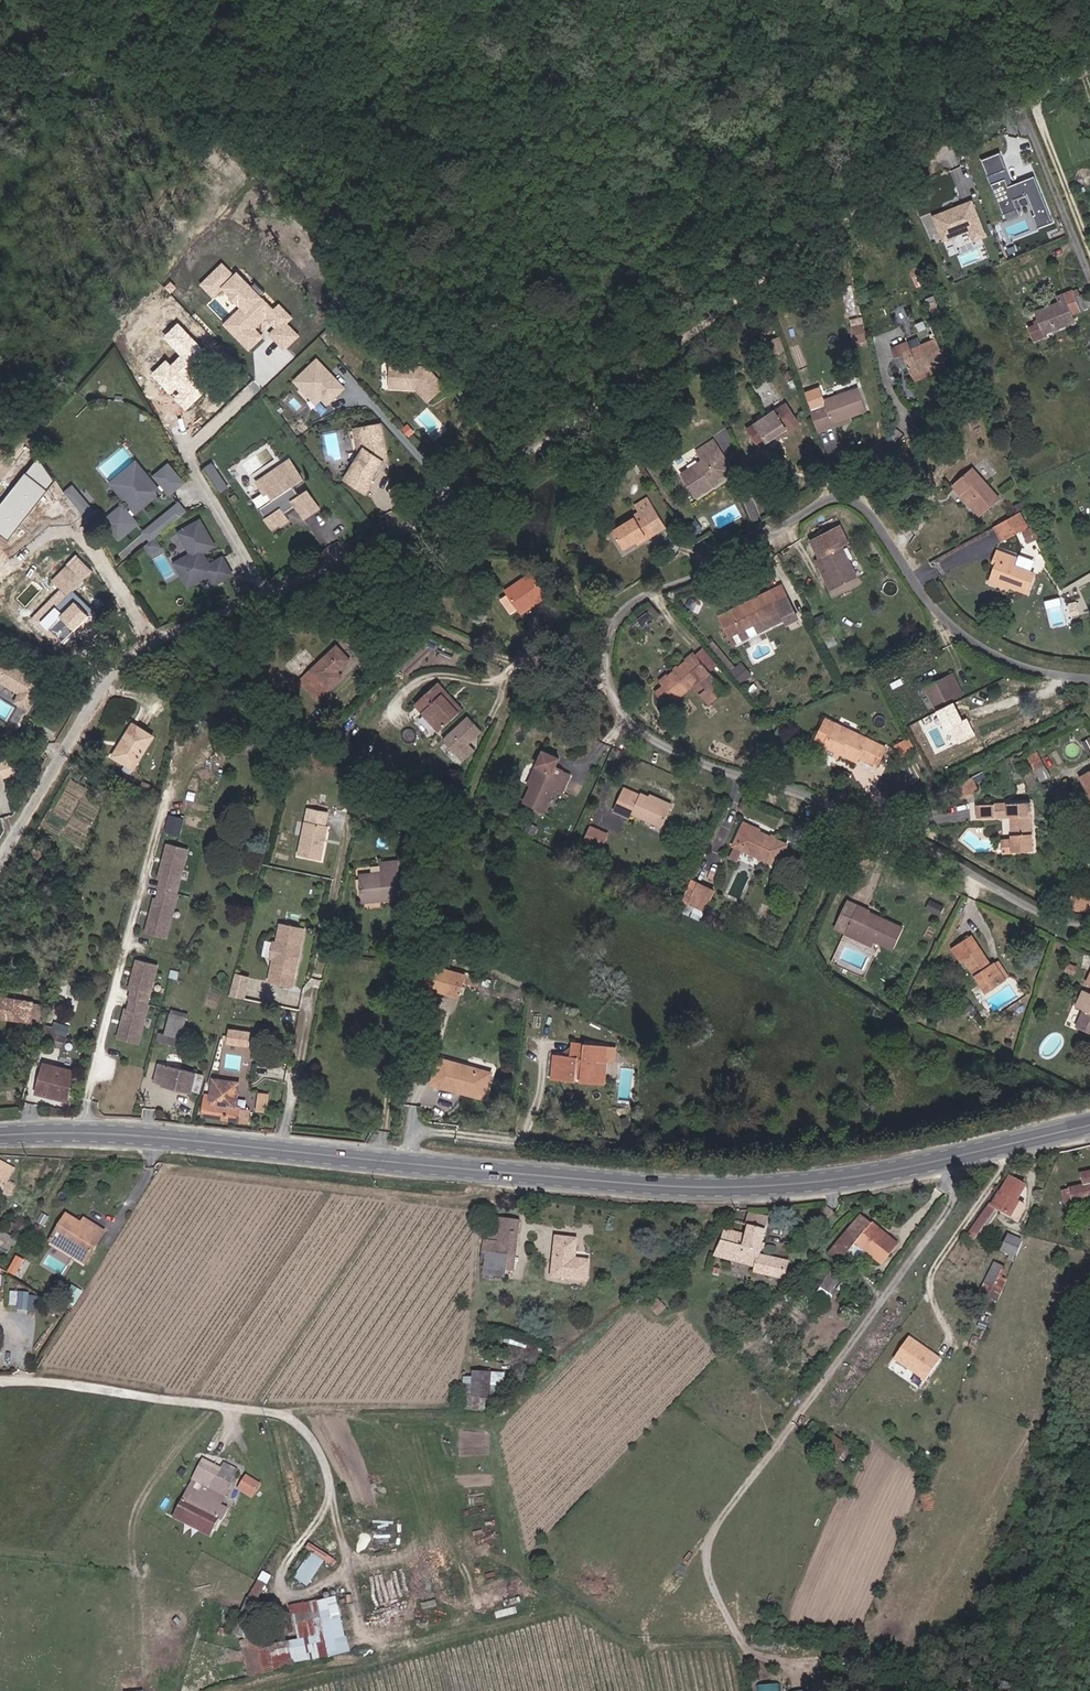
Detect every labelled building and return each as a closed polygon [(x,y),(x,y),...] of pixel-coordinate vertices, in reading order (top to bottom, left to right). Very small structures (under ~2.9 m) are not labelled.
[(1000,153),(981,160),(1003,214),(1005,214),(1007,220),(1017,216),(1015,210),(1017,209),(1013,199),(1026,194),(1035,216),(1032,216),(1037,228),(1052,222),(1034,176),(1012,185),(1000,153)] [(944,212),(933,217),(943,240),(969,230),(973,241),(985,236),(971,201),(950,210),(949,213),(945,214),(944,212)] [(273,312),(258,297),(264,291),(255,281),(249,287),(236,274),(233,277),(221,265),(206,280),(216,290),(221,285),(245,309),(228,326),(248,347),(259,336),(251,328),(267,313),(270,317),(268,319),(273,325),(276,322),(279,326),(271,334),(284,347),(296,336),(283,323),(289,317),(279,306),(273,312)] [(1066,302),(1077,298),(1076,292),(1064,297),(1066,302)] [(1083,312),(1077,298),(1066,302),(1057,306),(1036,313),(1041,327),(1029,331),(1034,343),(1047,339),(1045,334),(1074,322),(1072,317),(1083,312)] [(865,316),(852,317),(854,342),(867,341),(865,316)] [(210,357),(177,323),(162,338),(179,356),(170,364),(165,359),(150,374),(185,411),(208,389),(193,373),(210,357)] [(900,352),(908,370),(928,363),(944,357),(935,336),(910,346),(906,337),(889,345),(893,355),(900,352)] [(343,388),(316,359),(293,381),(315,404),(321,397),(327,403),(343,388)] [(422,365),(386,363),(385,385),(411,387),(423,400),(440,385),(422,365)] [(928,363),(908,370),(910,375),(929,367),(928,363)] [(817,429),(831,424),(828,419),(850,412),(865,407),(857,385),(822,396),(824,402),(809,407),(817,429)] [(775,433),(797,417),(786,400),(747,425),(757,441),(765,436),(767,438),(775,433)] [(828,419),(831,424),(852,418),(850,412),(828,419)] [(800,421),(797,417),(775,433),(777,436),(800,421)] [(378,420),(357,425),(362,445),(357,453),(344,477),(367,489),(374,477),(371,475),(382,456),(380,455),(384,447),(378,420)] [(357,425),(351,425),(357,453),(362,445),(357,425)] [(700,459),(679,472),(695,496),(711,485),(709,481),(720,474),(722,462),(715,450),(717,448),(711,439),(694,449),(700,459)] [(731,470),(717,448),(715,450),(722,462),(720,474),(709,481),(711,484),(731,470)] [(47,473),(38,459),(27,471),(39,482),(47,473)] [(288,462),(257,487),(266,498),(269,496),(274,502),(261,513),(276,532),(283,526),(284,528),(292,522),(287,516),(297,508),(306,520),(321,508),(307,491),(300,496),(294,488),(303,481),(288,462)] [(217,470),(213,463),(204,468),(208,475),(217,470)] [(950,483),(957,492),(961,489),(980,510),(997,496),(970,466),(950,483)] [(154,492),(133,467),(108,487),(129,514),(124,517),(118,509),(99,524),(113,542),(132,527),(126,520),(135,514),(132,510),(151,495),(153,499),(161,492),(166,498),(180,487),(169,473),(155,484),(158,489),(154,492)] [(155,484),(169,473),(165,469),(151,480),(155,484)] [(227,488),(217,470),(208,475),(218,493),(227,488)] [(53,483),(47,473),(39,482),(27,471),(25,473),(45,491),(53,483)] [(25,473),(13,486),(17,489),(0,508),(0,536),(2,538),(45,491),(25,473)] [(69,489),(61,494),(67,503),(75,497),(69,489)] [(641,500),(650,495),(647,490),(633,496),(639,510),(644,507),(641,500)] [(644,507),(639,510),(611,523),(618,539),(632,533),(641,529),(644,532),(664,523),(650,495),(641,500),(644,507)] [(82,509),(75,497),(67,503),(74,514),(82,509)] [(150,540),(182,515),(175,506),(140,534),(147,543),(150,540)] [(82,509),(74,514),(79,522),(88,516),(82,509)] [(1025,526),(1017,511),(993,524),(1001,540),(1025,526)] [(210,548),(196,523),(174,535),(186,556),(177,561),(191,585),(204,578),(209,587),(227,577),(218,560),(205,568),(198,555),(210,548)] [(641,529),(632,533),(634,537),(644,532),(641,529)] [(156,550),(150,540),(147,543),(141,548),(145,556),(156,550)] [(822,556),(837,587),(856,576),(842,547),(822,556)] [(997,560),(990,577),(1008,584),(1027,591),(1034,573),(1014,565),(1017,558),(998,550),(995,558),(997,560)] [(837,587),(822,556),(816,560),(831,590),(837,587)] [(85,576),(72,563),(70,561),(60,571),(63,574),(76,586),(85,576)] [(191,585),(177,561),(170,566),(183,589),(191,585)] [(55,577),(57,579),(71,592),(76,586),(63,574),(60,571),(55,577)] [(546,596),(531,573),(505,590),(521,614),(546,596)] [(29,625),(35,631),(64,599),(69,594),(55,582),(57,579),(55,577),(47,586),(55,595),(29,625)] [(1008,584),(990,577),(988,581),(1007,589),(1008,584)] [(744,606),(733,612),(739,622),(743,621),(747,629),(784,612),(786,616),(789,622),(799,616),(796,611),(784,587),(775,591),(774,587),(743,603),(744,606)] [(91,614),(69,594),(64,599),(86,619),(91,614)] [(64,599),(35,631),(56,651),(86,619),(64,599)] [(732,609),(733,612),(744,606),(743,603),(732,609)] [(300,679),(318,698),(340,677),(336,672),(348,660),(334,647),(300,679)] [(719,662),(706,647),(699,653),(712,668),(719,662)] [(707,692),(722,680),(712,668),(699,653),(698,652),(663,682),(665,684),(658,690),(667,701),(674,695),(677,700),(698,682),(707,692)] [(0,661),(0,682),(19,693),(14,702),(25,708),(39,682),(0,661)] [(959,670),(950,675),(961,696),(970,692),(959,670)] [(961,696),(950,675),(930,683),(940,706),(961,696)] [(444,692),(436,683),(414,704),(440,732),(463,711),(455,703),(450,707),(440,696),(444,692)] [(470,714),(444,739),(465,761),(479,749),(472,743),(486,730),(470,714)] [(817,739),(828,744),(846,752),(861,759),(862,756),(878,764),(887,745),(828,717),(817,739)] [(153,737),(131,724),(111,758),(134,771),(153,737)] [(846,752),(828,744),(826,750),(843,758),(846,752)] [(530,802),(551,812),(562,789),(570,792),(579,775),(570,771),(571,770),(564,766),(568,758),(552,750),(545,765),(549,767),(540,786),(539,785),(538,786),(530,802)] [(1041,754),(1034,758),(1040,770),(1048,766),(1041,754)] [(545,765),(535,785),(538,786),(539,785),(540,786),(549,767),(545,765)] [(976,795),(970,781),(959,787),(965,800),(976,795)] [(620,809),(637,818),(640,813),(668,826),(677,806),(650,792),(647,797),(630,789),(620,809)] [(1029,850),(1038,850),(1036,806),(983,807),(983,819),(1015,820),(1017,842),(1009,842),(1009,856),(1028,856),(1029,856),(1029,850)] [(335,811),(317,807),(307,855),(328,859),(336,825),(333,825),(335,811)] [(171,813),(166,829),(181,834),(186,818),(171,813)] [(792,845),(750,824),(739,845),(740,845),(735,856),(744,860),(749,850),(755,852),(782,866),(792,845)] [(615,833),(597,825),(589,840),(607,849),(615,833)] [(177,888),(189,844),(169,839),(165,853),(168,854),(166,859),(164,858),(160,875),(162,875),(160,884),(161,885),(159,893),(156,893),(147,928),(167,934),(179,889),(177,888)] [(402,899),(400,863),(385,864),(386,873),(365,874),(367,898),(384,897),(384,900),(402,899)] [(718,890),(704,883),(694,903),(709,910),(718,890)] [(680,909),(701,920),(706,911),(684,900),(680,909)] [(876,945),(878,940),(851,929),(861,905),(851,901),(840,929),(876,945)] [(851,929),(878,940),(896,948),(905,927),(872,912),(873,909),(861,904),(861,905),(851,929)] [(273,985),(294,990),(307,932),(286,928),(282,946),(279,946),(275,961),(278,962),(273,985)] [(307,932),(294,990),(297,990),(310,933),(307,932)] [(1010,976),(1000,959),(994,964),(989,957),(993,955),(987,945),(980,934),(960,946),(968,958),(970,956),(976,964),(992,989),(1010,976)] [(138,1039),(149,999),(148,999),(158,960),(138,955),(135,966),(137,967),(136,972),(134,971),(130,985),(133,986),(130,995),(131,995),(129,1004),(127,1003),(123,1017),(125,1018),(124,1023),(122,1022),(118,1034),(138,1039)] [(1000,959),(1010,976),(1015,973),(1005,956),(1000,959)] [(459,972),(439,966),(432,987),(453,993),(459,972)] [(237,971),(231,994),(246,998),(253,976),(237,971)] [(472,976),(459,972),(453,993),(466,997),(470,985),(472,976)] [(486,980),(472,976),(470,985),(484,989),(486,980)] [(1089,986),(1083,1004),(1087,1006),(1079,1024),(1089,1029),(1089,987),(1089,986)] [(0,992),(0,1004),(9,1005),(9,1011),(18,1012),(18,1014),(32,1015),(33,995),(0,992)] [(45,996),(33,995),(32,1015),(42,1017),(45,996)] [(180,1038),(181,1035),(186,1017),(168,1012),(163,1033),(180,1038)] [(46,1020),(41,1037),(51,1040),(51,1038),(54,1030),(56,1023),(46,1020)] [(234,1032),(248,1035),(250,1027),(236,1024),(234,1032)] [(54,1030),(51,1038),(67,1043),(69,1034),(54,1030)] [(246,1045),(248,1035),(234,1032),(232,1031),(230,1042),(246,1045)] [(156,1043),(168,1045),(169,1037),(157,1035),(156,1043)] [(589,1056),(564,1054),(562,1076),(582,1078),(582,1076),(587,1076),(587,1079),(609,1081),(611,1059),(612,1045),(591,1043),(589,1056)] [(467,1083),(492,1090),(498,1071),(445,1055),(438,1080),(449,1084),(448,1087),(465,1091),(467,1083)] [(191,1092),(191,1091),(195,1073),(196,1070),(159,1062),(153,1083),(191,1092)] [(67,1099),(74,1071),(46,1063),(39,1092),(67,1099)] [(195,1073),(191,1091),(199,1093),(204,1075),(195,1073)] [(235,1106),(238,1082),(214,1080),(213,1085),(212,1085),(211,1096),(204,1095),(202,1117),(249,1122),(250,1108),(235,1106)] [(490,1098),(492,1090),(467,1083),(465,1091),(490,1098)] [(260,1091),(258,1110),(268,1111),(270,1092),(260,1091)] [(14,1194),(18,1188),(7,1183),(16,1166),(0,1158),(0,1187),(14,1194)] [(1066,1203),(1089,1198),(1089,1174),(1078,1176),(1080,1187),(1064,1191),(1066,1203)] [(1006,1178),(990,1201),(995,1204),(1017,1218),(1025,1206),(1015,1199),(1022,1188),(1006,1178)] [(1066,1203),(1064,1191),(1057,1192),(1059,1204),(1066,1203)] [(990,1201),(978,1219),(983,1222),(995,1204),(990,1201)] [(85,1248),(79,1258),(87,1263),(106,1233),(97,1228),(94,1232),(83,1225),(68,1215),(55,1237),(64,1242),(67,1237),(85,1248)] [(844,1232),(826,1256),(838,1266),(855,1246),(880,1265),(896,1245),(857,1215),(844,1231),(844,1232)] [(491,1218),(488,1241),(483,1240),(481,1254),(485,1254),(481,1276),(499,1279),(502,1260),(495,1259),(495,1254),(514,1257),(519,1222),(491,1218)] [(743,1227),(742,1232),(739,1245),(717,1240),(715,1239),(711,1254),(744,1262),(743,1268),(782,1277),(786,1260),(761,1254),(767,1224),(741,1218),(739,1226),(743,1227)] [(983,1222),(978,1219),(969,1234),(974,1237),(983,1222)] [(739,1245),(742,1232),(720,1227),(717,1240),(739,1245)] [(0,1237),(0,1248),(8,1253),(18,1239),(5,1230),(0,1237)] [(1003,1231),(1002,1234),(1015,1241),(1017,1238),(1003,1231)] [(1008,1259),(1015,1241),(1002,1234),(995,1248),(1005,1252),(1003,1257),(1008,1259)] [(64,1242),(55,1237),(52,1242),(79,1258),(85,1248),(67,1237),(64,1242)] [(556,1240),(553,1273),(586,1276),(588,1256),(575,1255),(576,1242),(556,1240)] [(983,1301),(1001,1265),(990,1260),(973,1296),(983,1301)] [(824,1271),(813,1286),(825,1294),(835,1278),(824,1271)] [(76,1305),(83,1292),(75,1287),(67,1300),(76,1305)] [(38,1309),(39,1293),(12,1291),(11,1306),(38,1309)] [(913,1334),(896,1358),(927,1381),(945,1357),(913,1334)] [(473,1374),(471,1387),(463,1387),(461,1409),(485,1412),(489,1375),(473,1374)] [(818,1448),(816,1451),(835,1465),(845,1449),(808,1423),(799,1435),(818,1448)] [(204,1461),(174,1512),(209,1531),(214,1522),(219,1524),(227,1510),(221,1507),(206,1498),(210,1491),(205,1488),(209,1482),(206,1481),(214,1468),(204,1461)] [(221,1471),(214,1468),(206,1481),(209,1482),(205,1488),(210,1491),(206,1498),(221,1507),(239,1475),(224,1467),(221,1471)] [(251,1499),(258,1489),(246,1482),(240,1492),(251,1499)] [(205,1537),(209,1531),(174,1512),(170,1518),(205,1537)] [(312,1585),(328,1555),(312,1547),(296,1577),(312,1585)] [(259,1600),(272,1575),(264,1571),(251,1596),(259,1600)] [(323,1638),(327,1658),(347,1653),(336,1603),(320,1606),(321,1614),(309,1616),(314,1640),(323,1638)] [(298,1642),(286,1645),(291,1665),(327,1658),(323,1638),(314,1640),(309,1616),(294,1618),(298,1642)] [(291,1665),(286,1645),(266,1648),(257,1642),(239,1645),(247,1677),(291,1666),(291,1665)] [(903,1658),(901,1668),(915,1671),(917,1661),(903,1658)] [(762,1683),(762,1690),(782,1690),(781,1683),(762,1683)]
